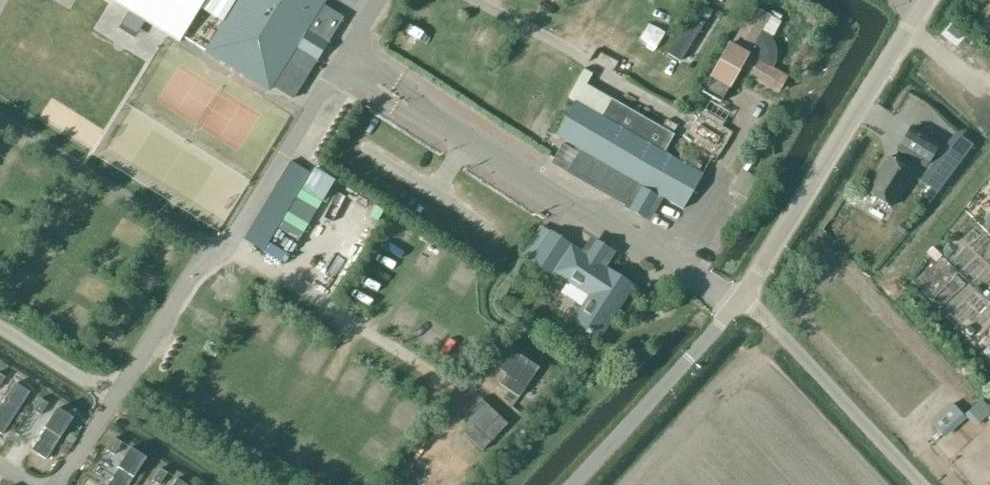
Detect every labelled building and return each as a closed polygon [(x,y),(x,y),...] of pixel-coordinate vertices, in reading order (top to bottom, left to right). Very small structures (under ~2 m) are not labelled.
[(180,42),(201,8),(221,22),(205,50),(269,90),(272,86),(293,98),(342,18),(322,6),(325,0),(112,0),(180,42)] [(712,0),(696,0),(658,61),(685,78),(728,10),(712,0)] [(769,16),(753,7),(732,44),(728,42),(702,92),(720,102),(740,71),(778,91),(786,78),(770,69),(773,63),(775,57),(774,49),(773,44),(770,38),(760,31),(769,16)] [(554,159),(628,201),(631,211),(643,217),(653,214),(663,197),(684,209),(704,174),(664,152),(674,134),(611,98),(601,116),(575,101),(555,135),(564,140),(554,159)] [(911,129),(898,149),(925,166),(938,145),(911,129)] [(949,149),(930,174),(943,184),(962,159),(949,149)] [(292,158),(271,195),(289,205),(310,168),(292,158)] [(912,172),(888,158),(867,192),(891,206),(912,172)] [(908,230),(901,224),(897,230),(904,235),(908,230)] [(600,337),(633,286),(606,268),(616,252),(591,236),(581,251),(550,230),(529,262),(568,285),(569,284),(587,296),(573,320),(600,337)] [(30,391),(14,381),(1,401),(2,401),(0,405),(0,431),(3,433),(30,391)] [(48,403),(42,398),(34,410),(41,415),(48,403)] [(982,399),(969,412),(980,424),(989,415),(989,408),(982,399)] [(47,459),(73,418),(57,408),(45,428),(46,428),(40,437),(39,436),(37,440),(38,441),(32,450),(47,459)] [(122,443),(115,438),(107,450),(114,454),(122,443)] [(146,458),(130,448),(118,467),(119,468),(113,477),(112,476),(110,480),(111,481),(108,484),(129,484),(146,458)] [(166,473),(159,469),(152,481),(159,484),(166,473)]
